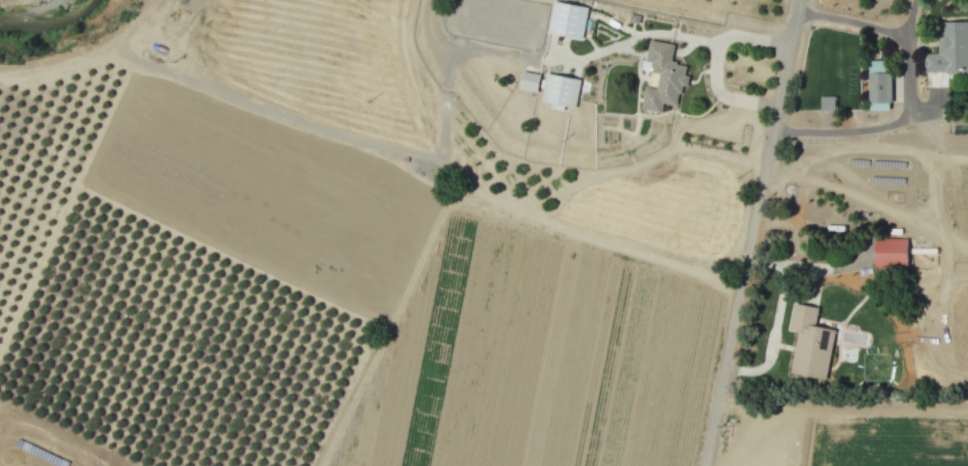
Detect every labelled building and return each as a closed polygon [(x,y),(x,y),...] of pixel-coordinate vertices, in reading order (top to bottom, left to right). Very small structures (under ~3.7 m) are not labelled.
[(581,40),(588,8),(553,1),(547,33),(581,40)] [(937,23),(937,54),(924,54),(924,73),(967,73),(967,22),(937,23)] [(641,109),(661,113),(663,104),(677,106),(680,86),(687,88),(689,76),(685,76),(686,65),(670,62),(674,45),(649,40),(645,60),(652,61),(651,72),(658,74),(656,89),(644,87),(641,109)] [(890,110),(889,61),(868,61),(869,111),(890,110)] [(518,89),(537,93),(540,75),(522,71),(518,89)] [(541,102),(551,103),(550,109),(562,111),(563,107),(575,109),(579,79),(545,74),(541,102)] [(820,111),(835,111),(835,97),(820,97),(820,111)] [(907,239),(874,239),(874,268),(906,268),(907,239)] [(818,308),(793,304),(789,330),(797,332),(790,374),(826,380),(834,330),(815,326),(818,308)]
